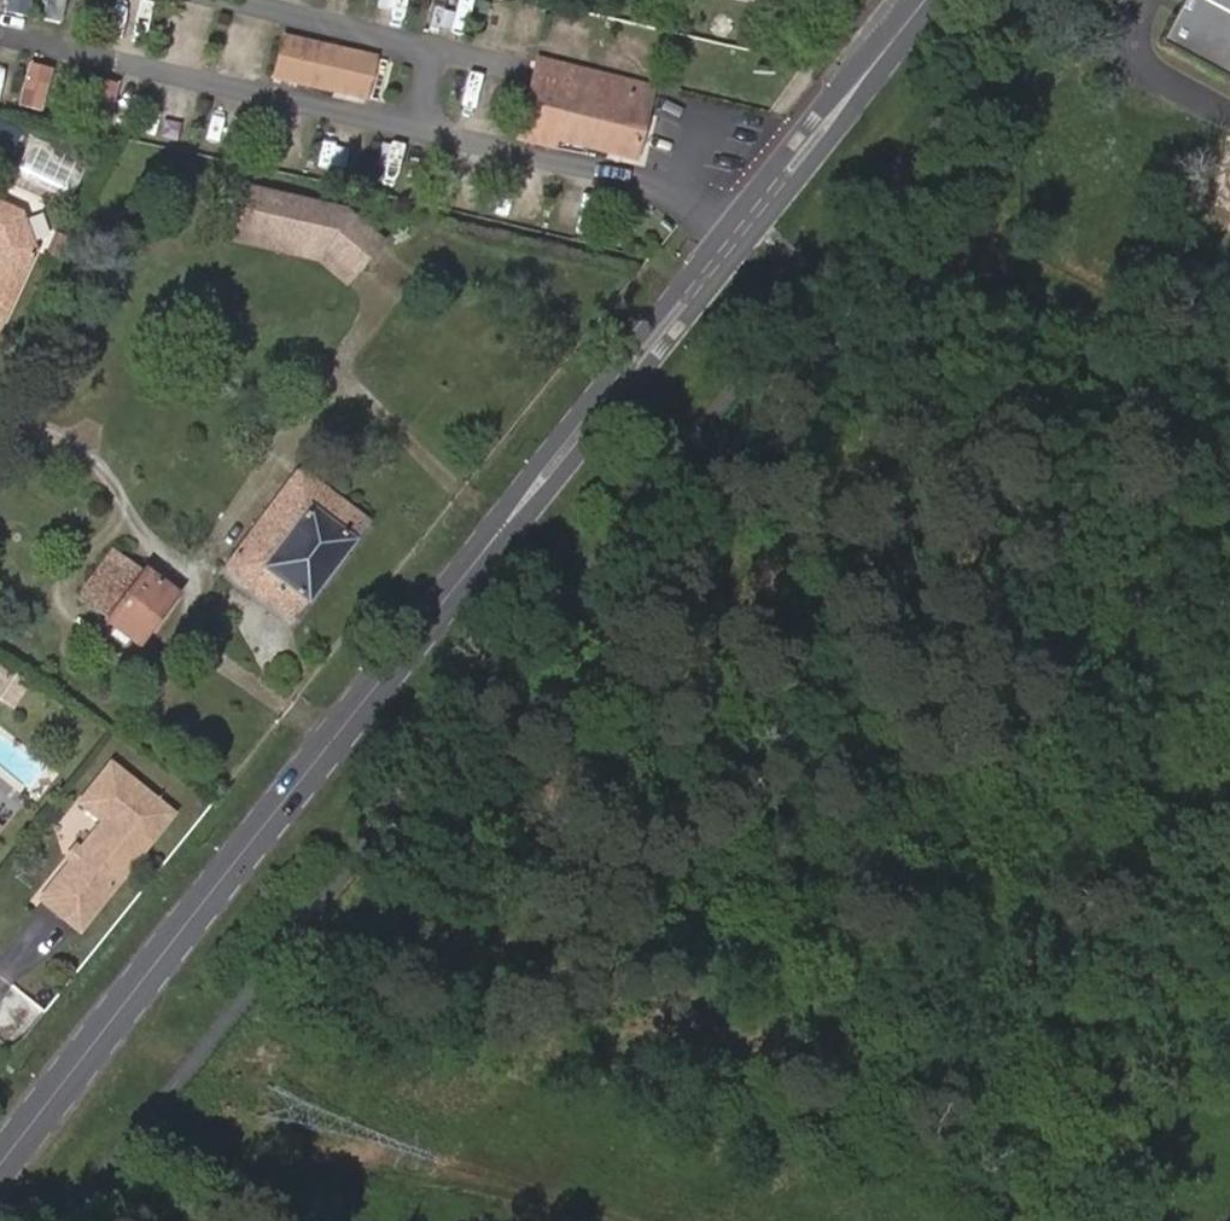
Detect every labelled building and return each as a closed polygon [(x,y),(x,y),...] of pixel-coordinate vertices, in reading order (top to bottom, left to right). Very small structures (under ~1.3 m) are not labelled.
[(48,13),(71,15),(72,0),(50,0),(48,13)] [(1162,42),(1229,78),(1229,0),(1184,0),(1162,42)] [(360,98),(369,60),(278,39),(269,77),(360,98)] [(611,135),(607,148),(629,154),(646,85),(536,55),(515,132),(547,141),(549,133),(552,121),(611,135)] [(28,59),(21,103),(53,108),(60,64),(28,59)] [(549,133),(607,148),(611,135),(552,121),(549,133)] [(378,243),(341,213),(242,190),(232,233),(321,253),(349,277),(378,243)] [(32,250),(18,212),(0,203),(0,320),(1,318),(32,250)] [(321,253),(232,233),(230,242),(316,261),(343,284),(349,277),(321,253)] [(226,569),(294,618),(394,485),(327,435),(300,471),(297,470),(279,494),(281,500),(248,543),(243,541),(225,564),(226,569)] [(175,595),(145,573),(144,575),(113,552),(79,596),(109,620),(108,622),(137,645),(175,595)] [(70,865),(39,903),(77,933),(170,818),(108,768),(78,806),(99,823),(100,827),(78,855),(70,865)] [(64,861),(70,865),(78,855),(72,851),(64,861)]
